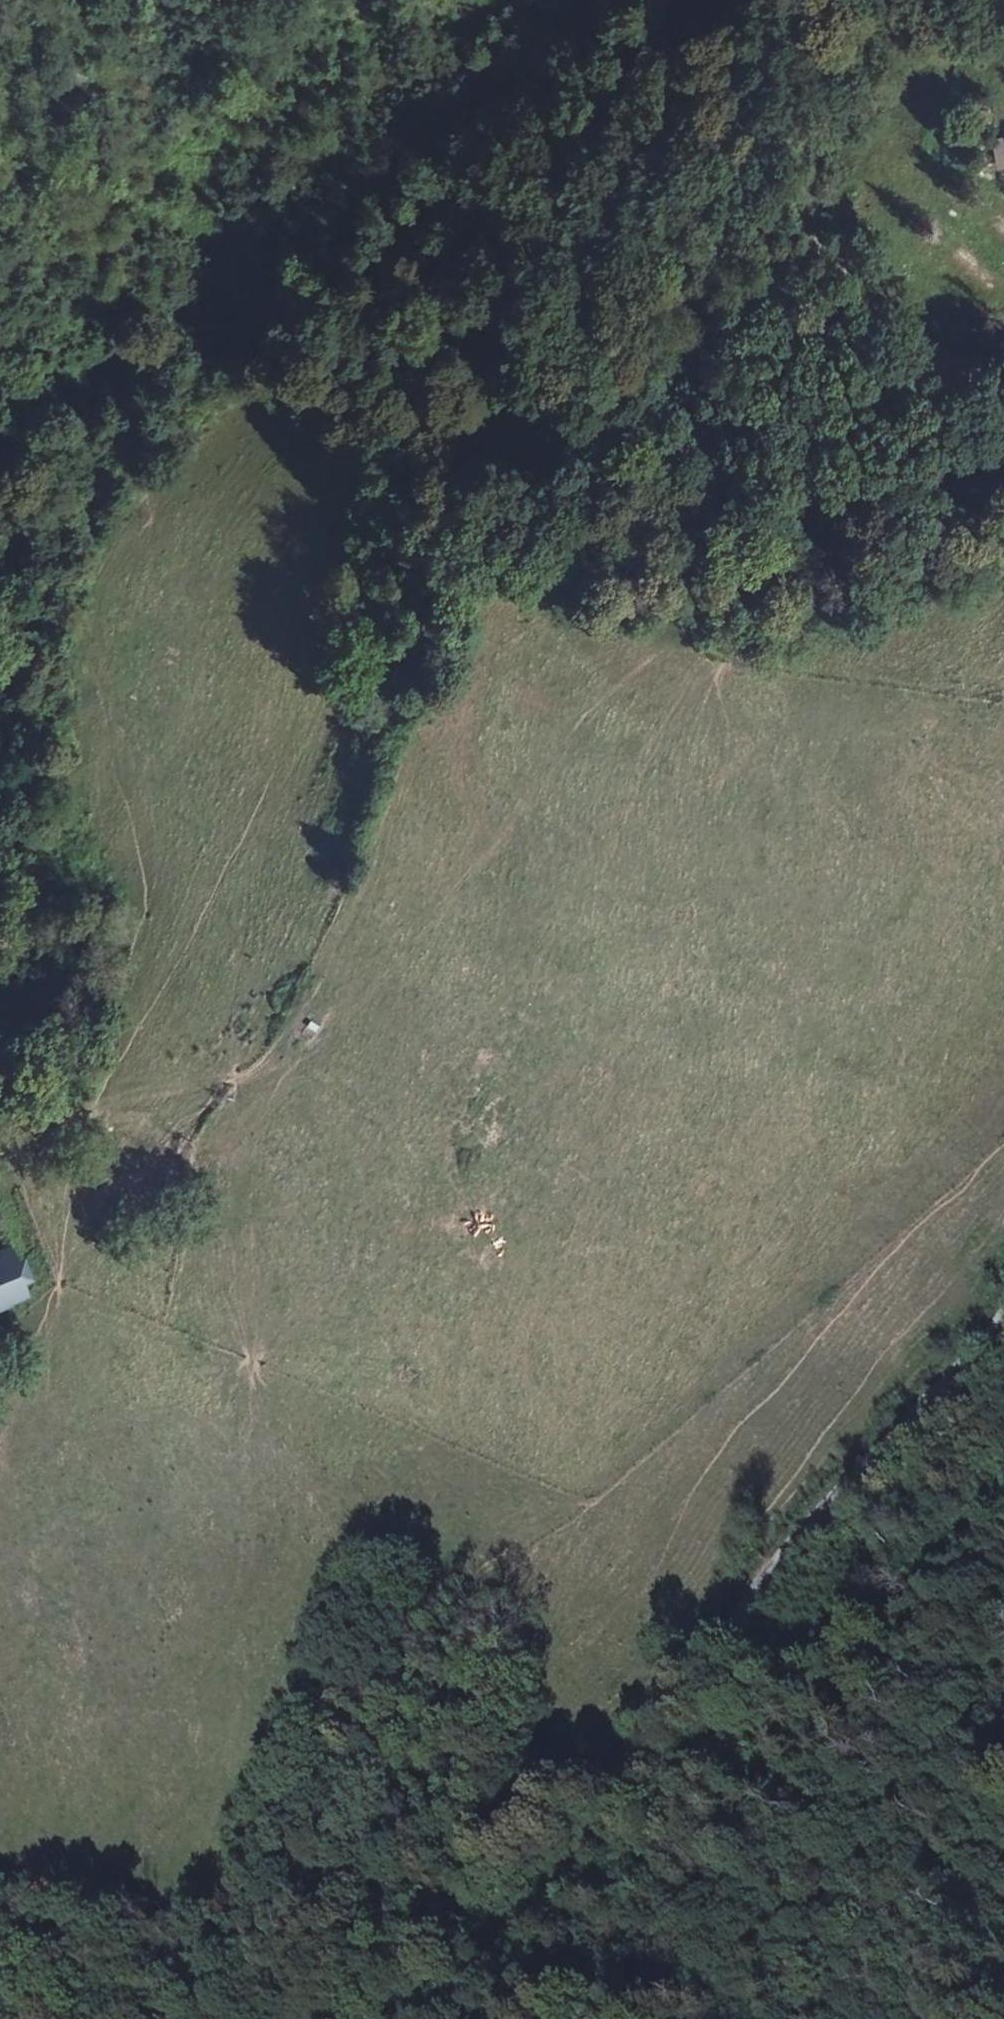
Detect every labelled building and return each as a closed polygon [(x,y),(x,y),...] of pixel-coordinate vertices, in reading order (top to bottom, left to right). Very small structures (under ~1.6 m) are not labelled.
[(990,144),(997,172),(1003,170),(1003,141),(990,144)] [(18,1256),(3,1261),(21,1306),(37,1300),(18,1256)] [(0,1262),(0,1313),(21,1306),(3,1261),(0,1262)]
